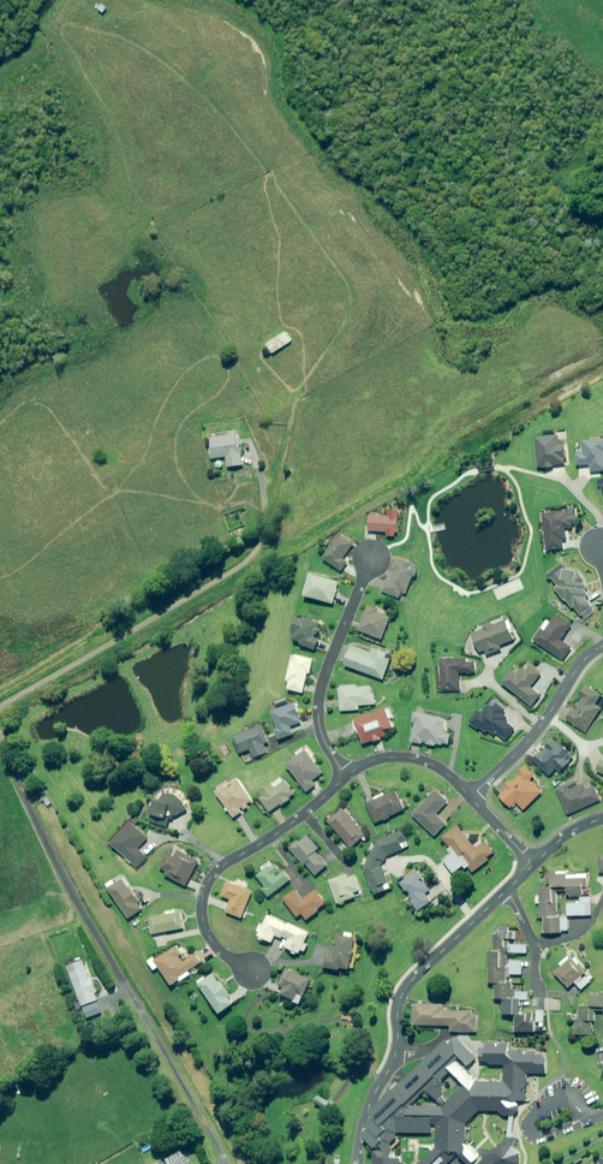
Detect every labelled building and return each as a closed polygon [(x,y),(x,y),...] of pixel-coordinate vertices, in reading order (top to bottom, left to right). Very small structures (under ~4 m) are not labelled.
[(293,342),(286,332),(267,344),(273,354),(293,342)] [(239,440),(238,435),(210,438),(211,448),(212,459),(228,457),(229,467),(243,465),(240,440),(239,440)] [(553,468),(553,467),(566,465),(564,444),(559,444),(558,436),(535,438),(538,466),(539,469),(553,468)] [(583,441),(584,455),(577,455),(578,466),(591,465),(591,472),(602,472),(602,440),(583,441)] [(576,528),(575,516),(568,517),(567,510),(543,513),(547,551),(563,549),(562,541),(566,541),(565,529),(573,528),(576,528)] [(399,517),(370,516),(369,531),(398,532),(399,517)] [(354,544),(340,534),(323,558),(342,571),(348,562),(343,559),(354,544)] [(412,565),(397,559),(393,568),(395,569),(391,580),(387,578),(382,591),(401,598),(403,593),(407,594),(415,572),(410,571),(412,565)] [(563,567),(551,577),(558,587),(555,590),(565,603),(567,601),(572,608),(574,606),(581,616),(593,607),(586,598),(590,595),(585,590),(587,589),(583,583),(584,580),(577,571),(565,570),(563,567)] [(340,583),(311,575),(306,596),(334,604),(340,583)] [(523,589),(519,578),(492,591),(497,601),(523,589)] [(391,617),(368,607),(359,630),(382,639),(391,617)] [(572,625),(556,615),(551,623),(547,620),(533,642),(562,661),(571,648),(561,641),(572,625)] [(320,624),(297,616),(293,631),(297,632),(294,639),(301,642),(301,645),(316,649),(319,639),(316,638),(320,624)] [(482,627),(483,630),(471,635),(478,653),(484,651),(486,656),(500,650),(498,646),(513,640),(505,621),(493,626),(492,623),(482,627)] [(372,654),(352,646),(345,665),(383,679),(391,659),(386,658),(388,654),(374,648),(372,654)] [(314,660),(294,655),(287,681),(290,682),(289,689),(303,693),(308,673),(310,674),(314,660)] [(465,663),(465,659),(440,660),(441,692),(458,691),(458,673),(474,673),(473,663),(465,663)] [(542,674),(532,666),(527,673),(523,669),(517,675),(512,671),(502,683),(530,707),(540,696),(531,688),(542,674)] [(602,695),(586,685),(576,701),(577,702),(566,720),(585,733),(601,708),(596,705),(602,695)] [(357,688),(357,686),(339,687),(341,711),(359,710),(359,705),(375,704),(374,694),(372,694),(371,687),(357,688)] [(302,724),(295,704),(272,711),(278,728),(275,729),(278,740),(293,735),(290,727),(302,724)] [(506,711),(498,704),(493,711),(488,707),(483,714),(480,712),(471,722),(486,733),(488,730),(494,734),(496,732),(506,739),(514,729),(505,721),(508,718),(503,714),(506,711)] [(393,728),(390,719),(395,718),(392,709),(388,710),(387,709),(355,719),(363,744),(388,737),(386,730),(393,728)] [(450,729),(447,728),(447,726),(445,726),(446,720),(440,719),(441,718),(414,713),(412,723),(415,723),(411,743),(435,747),(436,743),(449,745),(450,736),(449,736),(450,729)] [(267,743),(261,727),(234,737),(240,753),(249,750),(253,758),(266,753),(263,744),(267,743)] [(544,745),(547,748),(535,761),(550,776),(556,769),(560,772),(574,758),(555,739),(553,737),(544,745)] [(323,774),(305,748),(298,753),(300,756),(287,765),(307,792),(316,786),(313,781),(323,774)] [(535,776),(527,768),(504,789),(505,790),(499,796),(511,808),(517,803),(524,810),(542,792),(530,781),(535,776)] [(295,796),(282,778),(261,793),(265,798),(262,800),(270,812),(281,804),(282,806),(295,796)] [(248,804),(252,802),(239,779),(218,792),(233,818),(251,808),(248,804)] [(587,790),(584,784),(570,790),(567,785),(557,789),(568,815),(600,801),(594,787),(587,790)] [(391,818),(390,817),(404,810),(404,808),(407,807),(404,800),(400,801),(395,791),(367,804),(376,823),(383,820),(384,822),(391,818)] [(448,802),(436,791),(413,815),(435,836),(446,824),(436,815),(448,802)] [(155,808),(153,814),(174,820),(187,811),(181,799),(172,797),(164,795),(163,802),(154,800),(153,807),(155,808)] [(365,836),(342,808),(328,820),(351,848),(365,836)] [(149,839),(133,824),(113,845),(138,868),(148,857),(139,849),(149,839)] [(448,850),(451,853),(443,860),(454,874),(465,866),(466,868),(469,867),(473,872),(488,861),(487,859),(494,853),(485,842),(475,850),(457,826),(443,837),(451,848),(448,850)] [(375,846),(367,861),(364,859),(359,867),(364,869),(374,895),(390,889),(381,866),(386,857),(409,846),(402,832),(396,835),(395,832),(375,843),(377,846),(375,846)] [(319,849),(308,836),(300,842),(299,841),(290,848),(305,866),(306,864),(316,876),(328,866),(316,851),(319,849)] [(200,861),(179,850),(172,862),(166,859),(161,868),(168,871),(166,875),(186,886),(200,861)] [(280,871),(272,861),(263,868),(265,871),(258,876),(266,887),(263,889),(269,897),(290,880),(282,870),(280,871)] [(430,890),(415,870),(399,882),(413,901),(412,902),(419,911),(431,902),(425,894),(430,890)] [(561,915),(556,915),(556,892),(569,891),(569,897),(588,896),(587,874),(567,875),(556,875),(556,872),(546,872),(546,887),(540,887),(540,896),(536,896),(536,904),(540,904),(540,918),(542,918),(543,935),(562,934),(562,931),(570,931),(570,919),(561,919),(561,915)] [(348,878),(347,875),(329,881),(337,904),(355,898),(353,893),(360,891),(354,876),(348,878)] [(144,909),(125,880),(111,889),(130,918),(144,909)] [(232,882),(231,884),(227,882),(222,896),(232,900),(227,912),(243,918),(253,892),(247,890),(248,886),(244,885),(245,883),(238,880),(237,883),(232,882)] [(303,900),(295,890),(284,899),(297,918),(302,914),(307,920),(319,911),(318,910),(325,904),(315,890),(303,900)] [(591,915),(591,903),(567,904),(567,916),(591,915)] [(166,911),(167,915),(149,918),(152,934),(185,929),(182,912),(178,913),(177,909),(166,911)] [(267,915),(257,936),(259,937),(258,939),(264,942),(265,940),(272,943),(275,936),(285,940),(282,946),(292,950),(290,953),(297,956),(298,953),(300,954),(302,950),(305,952),(308,945),(304,943),(309,933),(288,923),(288,925),(267,915)] [(492,951),(488,951),(488,984),(495,984),(495,1000),(502,1000),(501,1015),(515,1015),(515,1032),(533,1032),(533,1023),(544,1023),(544,1012),(534,1012),(521,1012),(521,1002),(528,1002),(528,992),(512,992),(513,974),(522,974),(522,962),(509,961),(509,954),(527,954),(527,946),(510,945),(510,940),(515,940),(515,931),(493,930),(492,951)] [(344,932),(343,937),(336,935),(332,957),(326,956),(324,968),(340,970),(340,968),(353,970),(358,940),(359,934),(344,932)] [(187,956),(179,942),(149,961),(155,971),(161,967),(173,987),(192,975),(189,971),(202,963),(196,953),(195,951),(187,956)] [(585,973),(579,965),(580,964),(576,958),(574,960),(572,958),(571,959),(568,957),(559,964),(562,967),(555,972),(568,988),(575,982),(581,990),(591,982),(590,981),(593,978),(590,975),(588,977),(585,973)] [(100,1011),(80,959),(62,966),(82,1018),(100,1011)] [(281,995),(294,1001),(294,1002),(300,1005),(300,1003),(311,980),(286,969),(278,986),(284,988),(281,995)] [(207,977),(205,975),(197,982),(220,1014),(236,1003),(220,981),(219,982),(212,973),(207,977)] [(591,996),(591,1007),(580,1007),(579,1021),(576,1021),(575,1035),(592,1035),(592,1021),(594,1021),(594,1011),(602,1011),(602,997),(591,996)] [(473,1014),(473,1011),(443,1011),(443,1005),(414,1005),(414,1025),(418,1025),(418,1029),(437,1029),(437,1026),(450,1026),(450,1032),(477,1032),(477,1015),(473,1014)] [(441,1162),(443,1163),(447,1163),(457,1154),(465,1163),(471,1163),(476,1159),(462,1144),(464,1124),(478,1112),(497,1112),(503,1117),(515,1113),(516,1100),(525,1101),(526,1073),(545,1073),(545,1056),(534,1056),(534,1053),(507,1052),(507,1044),(486,1043),(485,1049),(479,1049),(478,1060),(485,1060),(488,1064),(504,1065),(504,1081),(476,1081),(467,1089),(464,1086),(441,1108),(407,1107),(425,1090),(435,1100),(444,1092),(436,1084),(461,1060),(466,1066),(476,1057),(456,1036),(447,1045),(443,1042),(367,1113),(372,1118),(365,1125),(368,1128),(361,1134),(374,1148),(376,1147),(381,1152),(372,1152),(372,1163),(397,1163),(398,1159),(388,1159),(388,1141),(394,1137),(396,1131),(429,1133),(429,1124),(437,1124),(436,1149),(417,1163),(438,1163),(441,1162)] [(331,1112),(334,1106),(318,1096),(315,1103),(331,1112)] [(436,1149),(437,1124),(429,1124),(429,1133),(396,1131),(394,1137),(388,1141),(388,1159),(398,1159),(397,1163),(417,1163),(436,1149)] [(519,1154),(513,1147),(502,1147),(496,1150),(488,1152),(483,1150),(479,1154),(483,1158),(478,1163),(519,1163),(519,1154)] [(181,1152),(166,1161),(168,1163),(189,1163),(181,1152)]
